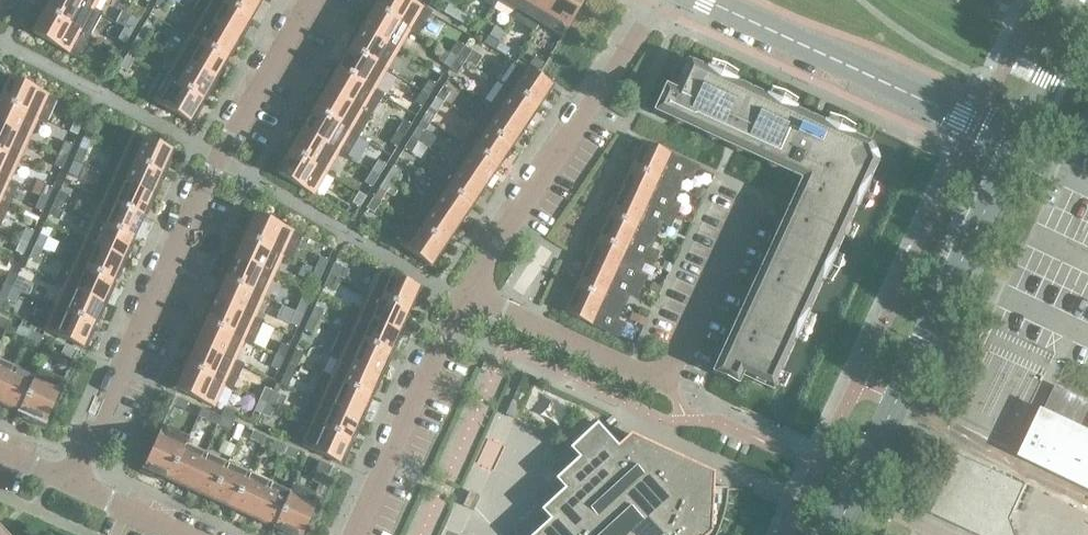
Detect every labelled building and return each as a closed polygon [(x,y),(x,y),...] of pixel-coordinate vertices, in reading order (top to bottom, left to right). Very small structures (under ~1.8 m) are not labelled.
[(74,0),(45,0),(48,2),(43,10),(89,35),(100,15),(74,0)] [(100,15),(101,13),(94,9),(99,0),(74,0),(100,15)] [(167,0),(158,0),(155,5),(162,10),(167,0)] [(249,18),(218,0),(200,0),(192,12),(241,40),(248,28),(244,26),(249,18)] [(260,0),(218,0),(249,18),(260,0)] [(409,0),(377,0),(373,8),(418,34),(430,12),(409,0)] [(524,0),(499,0),(516,10),(511,18),(513,18),(524,0)] [(553,0),(524,0),(513,18),(534,31),(553,0)] [(586,0),(553,0),(534,31),(536,32),(540,24),(562,37),(578,9),(580,10),(586,0)] [(455,19),(459,12),(448,5),(444,12),(455,19)] [(418,34),(373,8),(368,16),(365,14),(357,26),(398,50),(409,31),(417,36),(418,34)] [(77,57),(89,35),(43,10),(39,19),(35,17),(28,30),(77,57)] [(241,40),(192,12),(192,14),(199,18),(188,37),(226,59),(230,51),(234,52),(241,40)] [(470,18),(459,12),(455,19),(466,25),(470,18)] [(132,32),(138,21),(131,17),(125,28),(132,32)] [(144,24),(138,35),(145,39),(151,28),(144,24)] [(398,50),(357,26),(350,39),(354,40),(349,49),(386,71),(398,50)] [(495,26),(489,36),(499,42),(505,32),(495,26)] [(125,43),(132,32),(125,28),(118,39),(125,43)] [(138,51),(145,39),(138,35),(131,46),(138,51)] [(495,50),(499,43),(488,36),(483,43),(495,50)] [(221,67),(226,59),(188,37),(176,57),(217,81),(224,69),(221,67)] [(457,57),(464,46),(457,42),(450,53),(457,57)] [(510,49),(499,43),(495,50),(506,56),(510,49)] [(464,62),(471,51),(464,46),(457,57),(464,62)] [(106,59),(113,64),(120,53),(113,48),(106,59)] [(386,71),(349,49),(337,69),(382,95),(383,94),(375,90),(386,71)] [(450,68),(457,57),(450,53),(443,64),(450,68)] [(127,71),(133,60),(126,56),(119,67),(127,71)] [(217,81),(176,57),(165,77),(157,72),(157,74),(202,100),(207,91),(210,93),(217,81)] [(457,73),(464,62),(457,57),(450,68),(457,73)] [(540,71),(545,64),(534,57),(529,64),(540,71)] [(711,61),(707,69),(705,68),(704,68),(689,61),(674,92),(663,87),(652,110),(665,116),(802,179),(712,374),(735,385),(741,374),(771,388),(772,385),(782,390),(788,377),(778,373),(792,342),(793,342),(794,340),(802,344),(809,332),(814,318),(806,314),(807,312),(820,282),(820,283),(822,280),(829,284),(837,272),(841,258),(833,254),(835,252),(834,252),(841,237),(851,242),(857,229),(847,224),(854,209),(855,208),(863,211),(871,199),(875,185),(867,182),(868,179),(876,162),(869,144),(852,136),(850,135),(854,127),(841,119),(828,115),(824,123),(822,122),(822,123),(795,110),(793,109),(797,101),(784,93),(770,89),(767,97),(764,96),(735,83),(735,82),(733,81),(737,73),(725,65),(711,61)] [(551,86),(518,64),(504,85),(537,107),(551,86)] [(382,95),(337,69),(332,78),(329,76),(322,88),(370,116),(382,95)] [(202,100),(157,74),(144,95),(192,123),(200,110),(197,108),(202,100)] [(0,97),(0,101),(46,122),(56,99),(5,76),(0,88),(0,90),(3,91),(0,97)] [(429,96),(435,85),(428,80),(421,91),(429,96)] [(537,107),(504,85),(491,105),(523,127),(537,107)] [(443,102),(450,91),(443,86),(436,97),(443,102)] [(370,116),(322,88),(315,100),(318,102),(313,110),(358,136),(370,116)] [(422,107),(429,96),(421,91),(415,102),(422,107)] [(436,113),(443,102),(436,97),(429,108),(436,113)] [(46,122),(0,101),(0,127),(28,140),(37,120),(45,123),(46,122)] [(523,127),(491,105),(477,125),(510,147),(523,127)] [(358,136),(313,110),(308,119),(305,117),(298,129),(346,157),(358,136)] [(82,124),(74,120),(69,132),(77,135),(82,124)] [(404,136),(410,125),(403,120),(396,131),(404,136)] [(510,147),(477,125),(464,144),(497,166),(510,147)] [(88,126),(83,138),(91,141),(96,130),(88,126)] [(418,142),(425,131),(418,126),(411,137),(418,142)] [(28,140),(0,127),(0,153),(19,161),(28,140)] [(124,129),(113,153),(161,174),(165,165),(168,166),(174,152),(124,129)] [(346,157),(298,129),(291,141),(294,143),(289,151),(326,173),(337,154),(345,158),(346,157)] [(397,147),(404,136),(396,131),(389,142),(397,147)] [(411,153),(418,142),(411,137),(404,148),(411,153)] [(64,142),(59,154),(67,157),(72,145),(64,142)] [(696,167),(642,142),(630,167),(677,188),(683,175),(691,178),(696,167)] [(497,166),(464,144),(451,164),(484,186),(497,166)] [(81,163),(86,151),(78,148),(73,160),(81,163)] [(326,173),(289,151),(284,159),(281,158),(273,171),(314,194),(326,173)] [(19,161),(0,153),(0,179),(17,186),(18,185),(10,181),(19,161)] [(161,174),(113,153),(104,174),(154,197),(160,184),(157,182),(161,174)] [(61,169),(67,157),(59,154),(54,165),(61,169)] [(75,175),(81,163),(73,160),(68,172),(75,175)] [(378,176),(385,165),(378,161),(371,172),(378,176)] [(484,186),(451,164),(438,183),(471,205),(484,186)] [(393,182),(400,171),(393,166),(386,177),(393,182)] [(671,201),(677,188),(630,167),(619,191),(674,216),(678,205),(671,201)] [(372,187),(378,176),(371,172),(364,183),(372,187)] [(149,210),(154,197),(104,174),(94,196),(141,217),(145,208),(149,210)] [(386,193),(393,182),(386,177),(379,188),(386,193)] [(0,179),(0,205),(7,208),(17,186),(0,179)] [(471,205),(438,183),(425,203),(457,225),(471,205)] [(53,188),(45,185),(40,197),(47,200),(53,188)] [(697,186),(693,195),(703,199),(707,191),(697,186)] [(59,191),(54,203),(61,206),(67,195),(59,191)] [(674,216),(619,191),(608,215),(654,237),(661,222),(669,226),(674,216)] [(352,203),(359,207),(366,196),(358,192),(352,203)] [(131,238),(141,217),(94,196),(93,198),(101,201),(92,220),(131,238)] [(42,212),(47,200),(40,197),(34,209),(42,212)] [(380,202),(373,198),(366,208),(373,213),(380,202)] [(56,218),(61,206),(54,203),(48,215),(56,218)] [(457,225),(425,203),(411,223),(444,245),(457,225)] [(291,258),(301,236),(301,235),(251,212),(244,226),(248,228),(244,236),(291,258)] [(654,237),(608,215),(597,239),(651,264),(656,253),(648,249),(654,237)] [(127,247),(131,238),(92,220),(83,240),(75,237),(74,238),(125,261),(131,249),(127,247)] [(430,266),(444,245),(411,223),(397,244),(430,266)] [(25,228),(20,240),(28,243),(33,231),(25,228)] [(42,250),(47,238),(39,234),(34,246),(42,250)] [(291,258),(244,236),(240,245),(236,244),(230,257),(273,276),(282,256),(290,259),(291,258)] [(119,274),(125,261),(74,238),(64,260),(112,281),(116,273),(119,274)] [(651,264),(597,239),(586,262),(640,287),(645,277),(637,273),(643,261),(651,265),(651,264)] [(22,255),(28,243),(20,240),(15,252),(22,255)] [(36,261),(42,250),(34,246),(29,258),(36,261)] [(263,297),(273,276),(230,257),(225,269),(228,271),(224,280),(263,297)] [(320,257),(315,269),(322,272),(328,260),(320,257)] [(108,290),(112,281),(64,260),(55,282),(106,305),(111,292),(108,290)] [(664,261),(660,269),(668,273),(672,265),(664,261)] [(640,287),(586,262),(575,286),(621,308),(628,294),(636,298),(640,287)] [(336,278),(342,266),(334,263),(329,275),(336,278)] [(317,284),(322,272),(315,269),(309,280),(317,284)] [(421,289),(378,270),(368,293),(408,310),(412,302),(415,303),(421,289)] [(11,288),(17,276),(9,273),(3,284),(11,288)] [(331,290),(336,278),(329,275),(323,287),(331,290)] [(25,280),(17,276),(11,288),(19,291),(25,280)] [(254,317),(263,297),(224,280),(220,289),(217,287),(211,300),(262,323),(262,321),(254,317)] [(106,305),(55,282),(54,283),(62,287),(54,305),(46,302),(45,303),(93,325),(97,316),(100,317),(106,305)] [(23,283),(19,291),(28,296),(32,287),(23,283)] [(651,283),(648,291),(658,295),(662,288),(651,283)] [(11,288),(3,284),(0,292),(0,297),(5,299),(6,300),(11,288)] [(621,308),(575,286),(564,311),(618,336),(623,325),(615,321),(621,308)] [(14,303),(19,291),(11,288),(6,300),(14,303)] [(408,310),(368,293),(359,313),(351,309),(350,311),(401,333),(407,321),(404,319),(408,310)] [(262,323),(211,300),(205,312),(209,314),(205,323),(252,344),(262,323)] [(303,315),(308,303),(301,300),(295,312),(303,315)] [(89,333),(93,325),(45,303),(35,326),(86,349),(92,335),(89,333)] [(317,322),(322,310),(315,306),(309,318),(317,322)] [(395,346),(401,333),(350,311),(341,332),(388,354),(392,345),(395,346)] [(298,327),(303,315),(295,312),(290,324),(298,327)] [(632,312),(628,320),(644,326),(644,327),(647,319),(632,312)] [(9,322),(0,318),(0,327),(5,329),(9,322)] [(311,333),(317,322),(309,318),(304,330),(311,333)] [(252,344),(205,323),(201,332),(197,330),(191,343),(242,366),(243,364),(235,361),(243,342),(251,346),(252,344)] [(27,339),(31,331),(19,326),(15,334),(27,339)] [(43,337),(31,331),(27,339),(39,344),(43,337)] [(384,362),(388,354),(341,332),(331,354),(382,377),(387,364),(384,362)] [(242,366),(191,343),(186,356),(189,357),(185,366),(232,387),(242,366)] [(283,358),(289,347),(281,343),(276,355),(283,358)] [(76,352),(64,346),(60,354),(72,360),(76,352)] [(297,365),(303,353),(295,349),(290,361),(297,365)] [(382,377),(331,354),(330,355),(338,359),(330,377),(322,374),(321,375),(368,397),(372,388),(376,389),(382,377)] [(278,370),(283,358),(276,355),(270,367),(278,370)] [(15,367),(0,360),(0,399),(15,367)] [(292,377),(297,365),(290,361),(284,373),(292,377)] [(232,387),(185,366),(181,375),(178,373),(171,387),(214,407),(224,385),(232,389),(232,387)] [(39,370),(37,370),(35,376),(15,367),(0,399),(0,403),(20,412),(39,370)] [(63,381),(39,370),(20,412),(30,417),(28,421),(44,429),(52,412),(50,411),(63,381)] [(368,397),(321,375),(311,397),(362,420),(368,407),(364,406),(368,397)] [(517,389),(527,394),(533,380),(523,375),(517,389)] [(1042,440),(1047,443),(1036,465),(1087,490),(1087,403),(1054,387),(1025,450),(1035,455),(1042,440)] [(267,403),(272,391),(265,388),(259,399),(267,403)] [(280,395),(272,391),(267,403),(275,406),(280,395)] [(184,410),(188,402),(176,397),(173,405),(184,410)] [(356,432),(362,420),(311,397),(302,419),(349,440),(353,431),(356,432)] [(262,415),(267,403),(259,399),(254,411),(262,415)] [(512,400),(505,414),(515,419),(522,405),(512,400)] [(270,418),(275,406),(267,403),(262,415),(270,418)] [(218,425),(221,417),(210,412),(206,420),(218,425)] [(230,430),(233,423),(221,417),(218,425),(230,430)] [(345,449),(349,440),(302,419),(291,441),(342,464),(348,450),(345,449)] [(718,530),(721,524),(723,517),(724,512),(725,506),(726,500),(727,494),(727,488),(709,487),(710,479),(713,479),(713,473),(630,434),(623,441),(628,446),(622,452),(596,423),(571,447),(572,448),(572,447),(580,456),(556,477),(557,478),(558,478),(566,486),(542,508),(543,509),(551,517),(532,534),(716,534),(718,530)] [(168,479),(187,437),(163,426),(149,456),(147,455),(139,472),(156,479),(158,475),(168,479)] [(261,445),(265,437),(253,431),(249,439),(261,445)] [(189,489),(205,453),(186,444),(188,438),(187,437),(168,479),(189,489)] [(283,454),(286,447),(274,441),(271,449),(283,454)] [(298,452),(286,447),(283,454),(295,460),(298,452)] [(211,498),(227,462),(205,453),(189,489),(211,498)] [(1026,485),(958,454),(930,514),(977,534),(1016,534),(1010,520),(1026,485)] [(331,467),(330,466),(319,461),(316,469),(327,475),(331,467)] [(232,508),(249,472),(227,462),(211,498),(232,508)] [(254,518),(270,482),(249,472),(232,508),(254,518)] [(275,527),(294,485),(293,485),(290,491),(270,482),(254,518),(275,527)] [(319,496),(294,485),(275,527),(285,532),(284,534),(304,534),(307,527),(305,526),(319,496)] [(463,505),(473,510),(479,496),(469,491),(463,505)]
